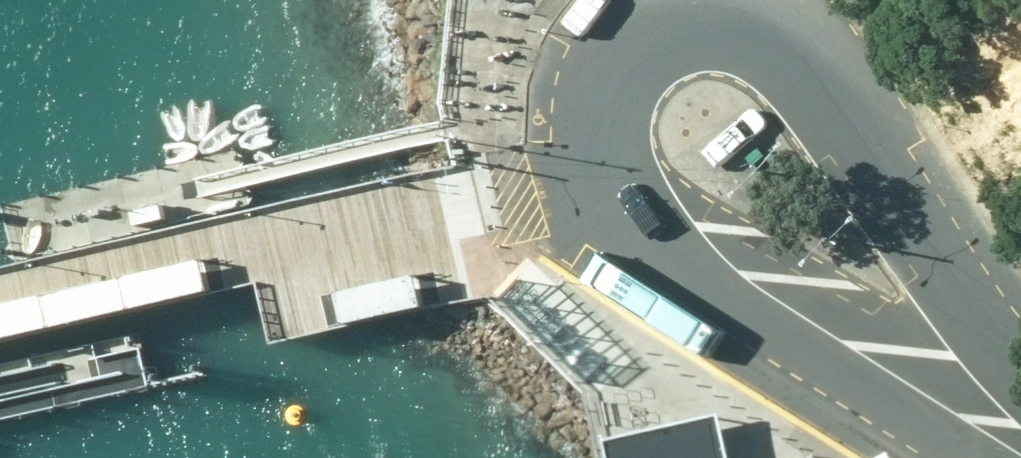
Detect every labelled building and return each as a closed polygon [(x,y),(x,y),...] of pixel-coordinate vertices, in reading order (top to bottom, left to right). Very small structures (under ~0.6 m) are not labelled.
[(150,210),(136,214),(139,227),(167,220),(164,207),(157,209),(150,210)] [(233,250),(148,270),(152,285),(155,301),(241,281),(237,265),(233,250)] [(148,270),(63,290),(66,305),(70,321),(155,301),(152,285),(148,270)] [(410,272),(324,292),(328,307),(332,323),(417,303),(413,288),(410,272)] [(601,362),(521,286),(504,304),(585,380),(601,362)] [(0,304),(0,337),(70,321),(66,305),(63,290),(0,304)] [(898,447),(888,454),(880,457),(904,457),(898,447)]
